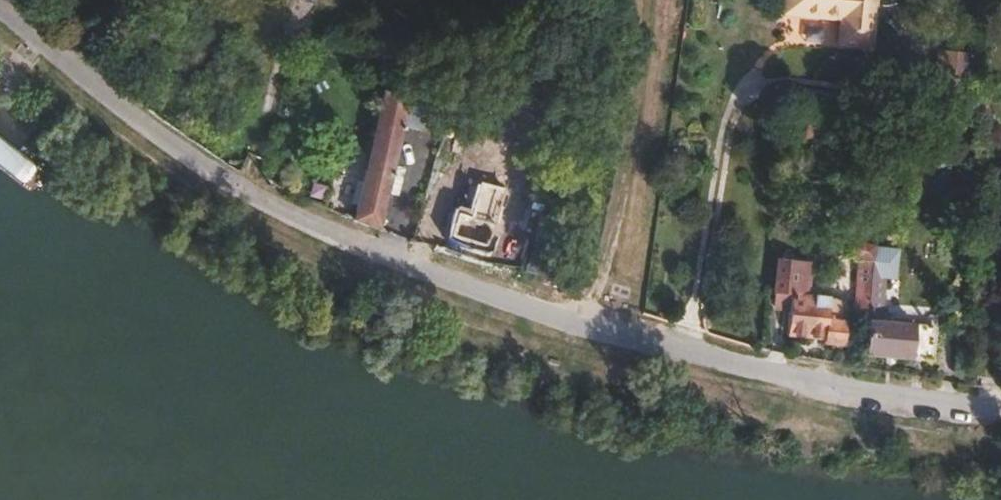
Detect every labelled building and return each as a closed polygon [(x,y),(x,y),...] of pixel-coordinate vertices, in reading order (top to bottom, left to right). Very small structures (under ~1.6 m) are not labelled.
[(794,20),(851,29),(847,53),(877,58),(886,0),(797,0),(794,20)] [(938,92),(973,96),(977,56),(943,53),(938,92)] [(405,101),(408,102),(424,108),(427,83),(410,79),(405,101)] [(424,108),(426,109),(432,85),(427,83),(424,108)] [(353,222),(377,231),(386,192),(393,165),(402,125),(408,102),(405,101),(405,102),(383,98),(353,222)] [(408,102),(402,125),(421,129),(426,109),(424,108),(408,102)] [(407,168),(393,165),(386,192),(400,196),(407,168)] [(875,246),(872,278),(885,280),(897,281),(900,249),(875,246)] [(810,294),(813,262),(779,258),(776,295),(790,297),(787,336),(825,340),(825,345),(842,347),(844,324),(829,322),(830,300),(830,296),(810,294)] [(870,304),(872,278),(859,277),(857,302),(870,304)] [(882,323),(885,280),(872,278),(870,304),(865,357),(932,363),(936,328),(882,323)]
